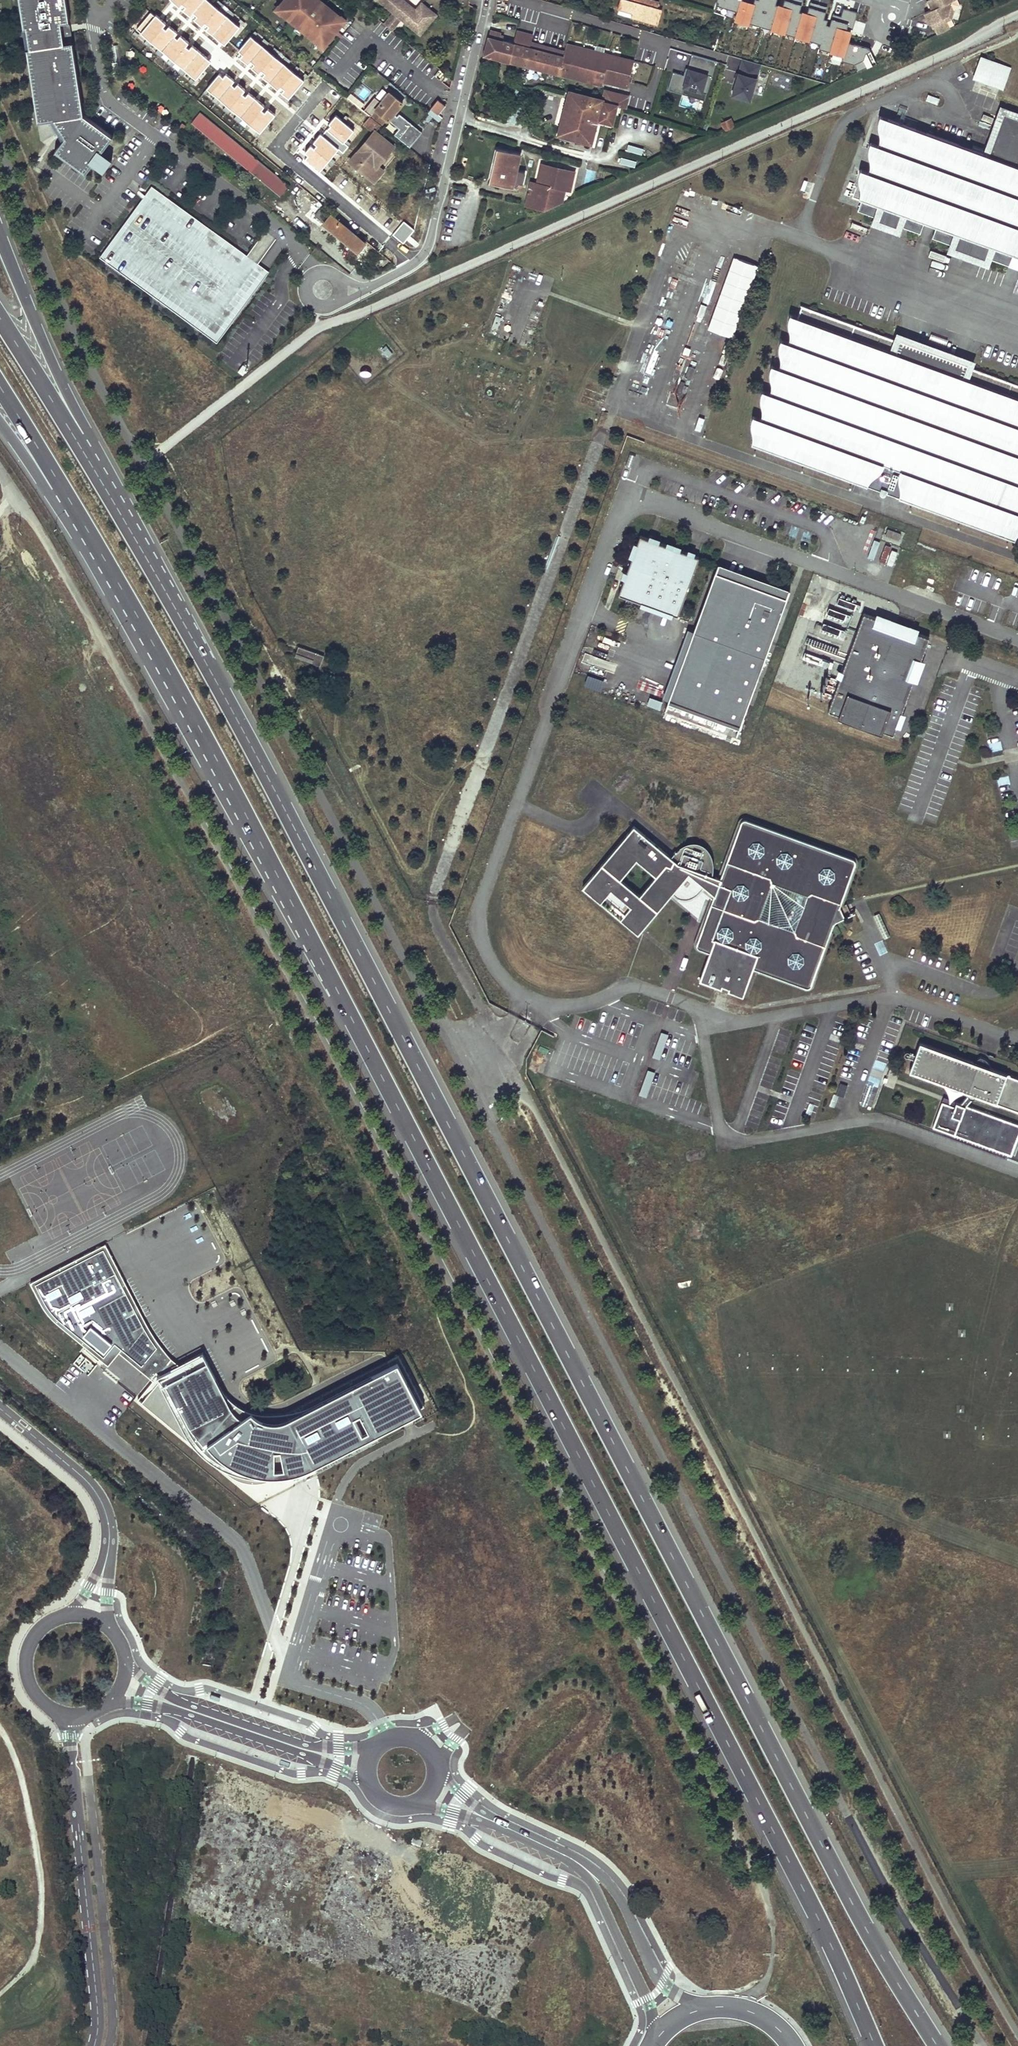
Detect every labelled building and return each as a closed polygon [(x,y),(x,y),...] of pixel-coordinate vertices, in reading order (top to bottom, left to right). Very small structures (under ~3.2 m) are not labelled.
[(24,28),(26,28),(29,48),(27,48),(38,122),(53,119),(54,121),(64,138),(54,151),(85,173),(92,163),(101,151),(112,136),(83,114),(72,41),(71,42),(64,43),(61,22),(68,21),(69,21),(66,0),(19,0),(24,28)] [(209,0),(173,0),(180,5),(182,3),(187,6),(184,10),(191,16),(193,14),(196,16),(193,19),(202,26),(205,24),(207,26),(204,30),(225,47),(242,26),(209,0)] [(279,6),(284,10),(281,14),(296,26),(303,32),(317,44),(321,40),(326,44),(341,25),(336,21),(339,17),(324,5),(323,6),(317,1),(318,0),(284,0),(279,6)] [(400,17),(407,8),(398,0),(379,0),(400,17)] [(404,0),(398,0),(407,8),(400,17),(407,23),(411,26),(419,17),(421,14),(404,0)] [(657,24),(661,11),(655,9),(630,2),(621,0),(618,9),(619,9),(618,14),(632,18),(632,17),(657,24)] [(648,0),(631,0),(630,2),(655,9),(657,2),(648,0)] [(871,7),(849,0),(743,0),(737,20),(856,56),(871,7)] [(927,0),(932,10),(947,3),(954,0),(928,0),(927,0)] [(948,29),(945,22),(950,20),(952,13),(947,3),(932,10),(924,14),(931,28),(932,28),(935,35),(948,29)] [(276,10),(281,14),(284,10),(279,6),(276,10)] [(427,38),(442,19),(427,7),(421,14),(419,17),(411,26),(427,38)] [(150,14),(136,30),(196,80),(212,61),(192,43),(190,46),(188,45),(190,43),(180,34),(177,37),(174,35),(176,32),(169,26),(166,30),(162,26),(165,23),(157,16),(155,18),(150,14)] [(115,15),(110,22),(118,28),(123,21),(115,15)] [(345,21),(339,17),(336,21),(341,25),(345,21)] [(407,23),(400,17),(391,29),(398,35),(407,23)] [(534,18),(532,26),(541,28),(543,21),(534,18)] [(71,34),(71,31),(70,27),(69,24),(68,21),(61,22),(64,43),(71,42),(71,38),(71,34)] [(299,35),(303,32),(296,26),(293,30),(299,35)] [(482,55),(584,82),(593,51),(517,31),(515,40),(514,44),(505,41),(507,37),(503,36),(500,35),(500,33),(490,31),(488,36),(482,55)] [(307,79),(251,35),(239,50),(243,54),(241,57),(249,63),(251,60),(255,63),(252,66),(259,72),(262,69),(266,72),(262,77),(278,89),(281,86),(284,89),(281,93),(290,100),(307,79)] [(323,48),(326,44),(321,40),(317,44),(323,48)] [(874,48),(878,60),(893,55),(889,43),(874,48)] [(632,62),(593,51),(584,82),(598,85),(597,90),(601,91),(599,101),(580,97),(570,94),(567,107),(571,108),(565,133),(573,135),(572,137),(590,142),(595,123),(595,120),(611,124),(614,114),(616,106),(619,107),(625,108),(630,89),(634,90),(640,64),(632,62)] [(704,98),(713,59),(691,53),(686,74),(672,71),(667,89),(704,98)] [(1010,66),(979,56),(971,79),(1002,89),(1010,66)] [(759,73),(760,62),(741,59),(740,70),(759,73)] [(738,69),(730,93),(751,99),(758,75),(738,69)] [(220,75),(209,88),(260,132),(274,114),(268,109),(266,112),(263,109),(265,106),(249,92),(246,96),(243,93),(246,91),(237,83),(235,86),(231,83),(234,80),(226,74),(223,78),(220,75)] [(598,85),(584,82),(583,86),(597,90),(598,85)] [(364,110),(366,112),(381,124),(386,118),(390,113),(393,115),(402,103),(389,92),(381,103),(374,98),(364,110)] [(938,98),(928,95),(926,100),(937,104),(938,98)] [(437,99),(430,107),(438,113),(445,105),(437,99)] [(571,108),(567,107),(560,134),(572,137),(573,135),(565,133),(571,108)] [(409,145),(422,131),(398,111),(390,121),(398,127),(394,132),(409,145)] [(359,120),(374,133),(350,161),(374,182),(383,171),(378,166),(393,146),(375,131),(381,125),(365,112),(359,120)] [(288,187),(200,113),(191,123),(280,196),(288,187)] [(355,130),(336,115),(330,123),(331,125),(322,136),(319,134),(313,141),(316,144),(314,146),(311,144),(305,152),(308,155),(305,159),(320,171),(338,149),(344,154),(350,146),(345,142),(355,130)] [(879,116),(879,118),(878,120),(878,122),(878,124),(878,126),(878,127),(878,129),(878,131),(879,133),(879,135),(879,136),(879,138),(879,140),(879,142),(878,144),(878,145),(870,143),(869,145),(868,146),(868,148),(868,150),(868,151),(868,153),(868,154),(868,156),(868,158),(869,160),(869,161),(869,163),(869,165),(869,167),(869,169),(869,171),(868,172),(860,169),(859,171),(859,173),(858,175),(858,177),(858,179),(858,181),(858,183),(859,185),(859,186),(859,188),(860,191),(860,192),(860,194),(859,195),(859,197),(859,198),(858,199),(861,200),(857,211),(881,219),(885,209),(897,214),(894,224),(920,233),(923,223),(935,228),(932,238),(958,247),(961,237),(986,246),(983,256),(1008,266),(1012,255),(1017,258),(1017,166),(1017,162),(1017,121),(1005,116),(990,156),(888,118),(888,119),(879,116)] [(725,131),(735,126),(731,117),(720,122),(725,131)] [(641,153),(643,147),(628,144),(627,150),(641,153)] [(498,149),(490,181),(512,187),(513,185),(522,188),(525,172),(516,170),(520,154),(498,149)] [(92,163),(103,171),(112,159),(101,151),(92,163)] [(621,156),(619,163),(635,166),(636,159),(621,156)] [(574,172),(542,165),(537,184),(531,183),(526,206),(544,210),(561,203),(564,191),(569,192),(574,172)] [(216,344),(268,272),(256,263),(151,186),(99,257),(216,344)] [(294,191),(288,187),(280,196),(286,201),(294,191)] [(364,243),(321,207),(315,216),(358,251),(364,243)] [(897,214),(885,209),(881,219),(894,224),(897,214)] [(986,246),(961,237),(958,247),(983,256),(986,246)] [(758,263),(733,255),(708,328),(733,337),(758,263)] [(1014,540),(1015,538),(1015,537),(1016,535),(1017,534),(1017,533),(1017,385),(967,366),(963,378),(947,372),(951,360),(914,347),(910,358),(895,353),(899,341),(800,305),(801,307),(797,317),(790,314),(789,316),(789,317),(788,319),(788,321),(788,323),(788,324),(788,325),(788,327),(788,328),(788,329),(789,329),(789,331),(789,332),(789,334),(789,335),(789,337),(789,338),(789,339),(789,340),(788,341),(788,343),(780,340),(779,343),(779,344),(779,346),(778,348),(778,349),(779,351),(779,353),(779,355),(780,356),(780,358),(780,359),(780,361),(780,363),(780,364),(780,365),(779,366),(779,367),(779,368),(771,365),(771,366),(770,367),(770,368),(770,369),(770,370),(769,371),(769,373),(769,374),(769,376),(770,378),(770,379),(770,381),(771,383),(771,386),(771,388),(771,389),(771,390),(770,391),(770,392),(770,393),(762,391),(761,393),(761,394),(760,396),(760,398),(760,399),(760,401),(760,403),(761,405),(761,406),(761,408),(762,410),(762,413),(761,414),(761,416),(760,419),(753,416),(752,417),(752,418),(751,420),(751,421),(751,422),(751,423),(751,424),(751,425),(751,427),(751,428),(751,429),(751,431),(752,432),(752,433),(752,435),(752,436),(752,438),(752,440),(752,441),(752,442),(751,443),(751,444),(861,484),(866,486),(879,491),(879,492),(879,493),(880,493),(880,494),(881,494),(882,495),(883,495),(884,495),(884,494),(885,494),(885,493),(886,493),(899,498),(898,498),(1014,540)] [(914,347),(899,341),(895,353),(910,358),(914,347)] [(380,349),(387,357),(391,353),(385,346),(380,349)] [(967,366),(951,360),(947,372),(963,378),(967,366)] [(362,378),(372,375),(370,367),(360,370),(362,378)] [(900,531),(887,527),(885,533),(898,538),(900,531)] [(696,557),(637,535),(616,595),(676,616),(696,557)] [(889,577),(893,563),(887,561),(882,575),(889,577)] [(783,596),(715,571),(669,698),(737,723),(783,596)] [(929,635),(863,611),(839,677),(824,672),(815,695),(830,701),(828,709),(893,734),(929,635)] [(324,653),(298,645),(294,655),(320,664),(324,653)] [(600,688),(604,679),(589,674),(586,683),(600,688)] [(650,695),(647,705),(660,710),(664,700),(650,695)] [(698,948),(699,948),(709,952),(699,980),(742,996),(752,968),(781,978),(805,987),(806,987),(807,987),(808,987),(809,987),(809,986),(810,986),(811,985),(811,984),(833,925),(833,924),(834,923),(835,922),(837,921),(845,917),(840,906),(855,864),(855,863),(855,862),(855,861),(855,860),(854,860),(854,859),(853,859),(853,858),(852,858),(746,819),(745,819),(744,819),(743,819),(742,819),(742,820),(741,820),(741,821),(740,822),(740,823),(719,874),(708,869),(709,864),(708,859),(707,854),(707,851),(705,848),(702,845),(697,843),(693,842),(689,842),(685,844),(681,846),(679,847),(676,851),(671,856),(631,824),(629,826),(579,883),(635,932),(671,888),(673,886),(676,889),(678,892),(681,894),(685,895),(688,894),(693,889),(699,881),(713,890),(696,942),(696,943),(696,944),(696,945),(696,946),(697,946),(697,947),(698,948)] [(840,906),(845,917),(851,914),(846,903),(840,906)] [(661,1031),(655,1056),(661,1058),(667,1033),(661,1031)] [(919,1042),(914,1056),(913,1058),(909,1071),(967,1092),(967,1093),(967,1094),(967,1095),(968,1096),(968,1097),(969,1097),(970,1097),(970,1098),(971,1098),(972,1098),(973,1097),(974,1097),(974,1096),(975,1096),(975,1095),(996,1103),(997,1105),(999,1104),(1017,1111),(1017,1078),(990,1067),(973,1061),(919,1042)] [(973,1061),(990,1067),(989,1065),(989,1064),(988,1062),(987,1061),(986,1060),(985,1059),(984,1058),(982,1058),(981,1057),(979,1057),(973,1061)] [(651,1085),(655,1071),(648,1069),(645,1084),(651,1085)] [(942,1102),(932,1129),(1011,1158),(1017,1139),(1017,1126),(956,1102),(955,1106),(942,1102)] [(20,1249),(20,1231),(0,1231),(0,1249),(20,1249)] [(109,1366),(120,1352),(154,1381),(158,1376),(186,1432),(199,1448),(208,1456),(220,1465),(245,1474),(256,1476),(270,1477),(295,1472),(323,1460),(423,1408),(399,1360),(390,1364),(287,1418),(280,1420),(272,1420),(264,1420),(259,1416),(251,1410),(242,1418),(235,1412),(230,1406),(203,1353),(178,1364),(166,1351),(151,1330),(107,1244),(31,1282),(37,1292),(46,1306),(54,1318),(109,1366)] [(395,1532),(409,1530),(408,1524),(394,1526),(395,1532)] [(401,1659),(415,1661),(417,1649),(402,1647),(401,1659)] [(398,1675),(399,1685),(414,1683),(413,1673),(398,1675)] [(422,1842),(413,1838),(411,1843),(420,1847),(422,1842)]
